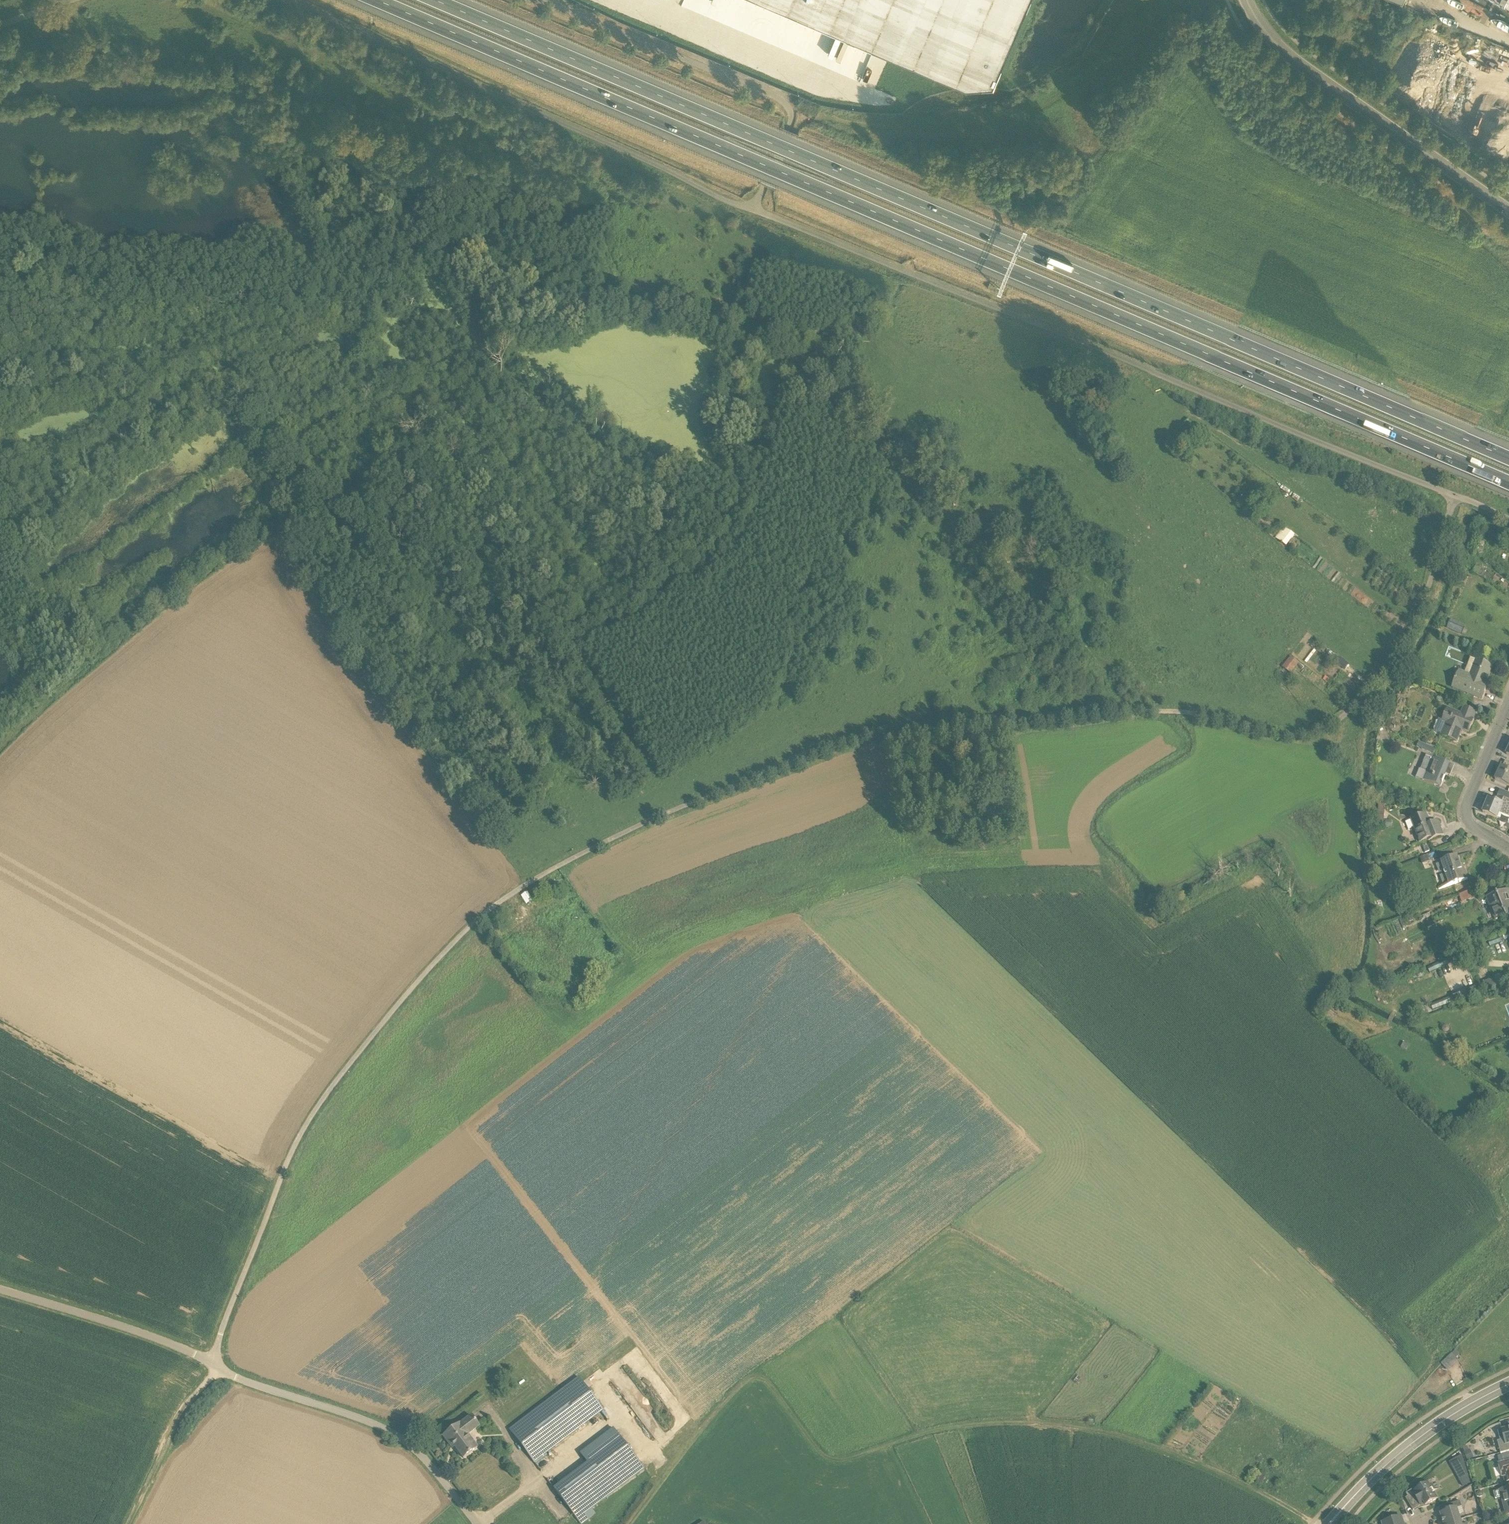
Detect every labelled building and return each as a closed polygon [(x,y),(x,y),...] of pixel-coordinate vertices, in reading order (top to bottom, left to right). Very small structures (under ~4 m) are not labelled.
[(966,84),(992,82),(1027,0),(769,0),(966,84)] [(1275,538),(1286,546),(1295,534),(1285,526),(1275,538)] [(1462,633),(1466,625),(1454,620),(1450,628),(1462,633)] [(1492,667),(1477,660),(1476,660),(1478,654),(1474,652),(1465,674),(1460,671),(1457,679),(1456,679),(1456,680),(1453,688),(1482,699),(1486,690),(1483,689),(1492,667)] [(1291,655),(1282,666),(1291,673),(1300,662),(1291,655)] [(1345,670),(1350,665),(1340,657),(1335,662),(1345,670)] [(1476,712),(1467,708),(1464,707),(1461,714),(1449,709),(1445,722),(1448,723),(1443,736),(1457,742),(1463,729),(1469,732),(1474,719),(1473,719),(1476,712)] [(1393,731),(1397,722),(1389,718),(1385,727),(1393,731)] [(1430,745),(1419,741),(1417,747),(1427,751),(1430,745)] [(1441,787),(1446,774),(1447,773),(1440,770),(1444,762),(1428,755),(1422,771),(1427,773),(1424,781),(1441,787)] [(1508,786),(1508,771),(1502,767),(1496,780),(1508,786)] [(1500,813),(1508,816),(1508,793),(1501,789),(1495,801),(1489,799),(1483,812),(1498,819),(1500,813)] [(1430,841),(1444,835),(1438,822),(1431,825),(1427,814),(1412,820),(1420,842),(1429,839),(1430,841)] [(1458,856),(1455,857),(1452,848),(1439,853),(1442,861),(1450,885),(1468,879),(1465,869),(1462,869),(1458,856)] [(1430,861),(1428,855),(1420,858),(1423,864),(1430,861)] [(1508,889),(1497,892),(1498,893),(1487,896),(1497,919),(1507,915),(1508,917),(1508,889)] [(1470,892),(1469,891),(1460,895),(1460,896),(1463,902),(1472,898),(1470,892)] [(498,940),(518,927),(515,922),(495,934),(498,940)] [(1480,957),(1484,953),(1476,944),(1473,948),(1480,957)] [(1486,989),(1494,986),(1503,983),(1500,975),(1500,974),(1491,978),(1492,979),(1483,982),(1486,989)] [(1476,986),(1465,991),(1468,998),(1479,993),(1476,986)] [(1442,1362),(1448,1368),(1458,1359),(1452,1353),(1442,1362)] [(509,1430),(533,1461),(603,1408),(580,1376),(509,1430)] [(467,1432),(478,1424),(472,1416),(461,1424),(460,1424),(443,1436),(450,1445),(452,1443),(464,1458),(478,1447),(467,1432)] [(1501,1440),(1498,1441),(1501,1453),(1508,1451),(1508,1427),(1502,1429),(1498,1431),(1501,1440)] [(554,1487),(577,1519),(645,1468),(622,1436),(554,1487)] [(1467,1460),(1474,1457),(1468,1447),(1462,1449),(1467,1460)] [(1498,1456),(1500,1464),(1499,1464),(1502,1477),(1504,1477),(1506,1483),(1508,1482),(1508,1454),(1498,1456)] [(1450,1462),(1454,1469),(1465,1462),(1463,1455),(1450,1462)] [(1471,1483),(1469,1476),(1460,1481),(1464,1487),(1471,1483)] [(1414,1511),(1419,1507),(1425,1504),(1426,1506),(1439,1499),(1435,1491),(1436,1491),(1434,1488),(1432,1485),(1431,1485),(1430,1483),(1416,1491),(1415,1488),(1406,1493),(1408,1497),(1406,1498),(1414,1511)] [(1508,1515),(1508,1488),(1500,1490),(1494,1492),(1496,1499),(1502,1497),(1507,1516),(1508,1515)] [(1462,1507),(1460,1501),(1449,1505),(1450,1510),(1441,1513),(1444,1523),(1446,1523),(1461,1519),(1459,1514),(1464,1513),(1462,1507)]
